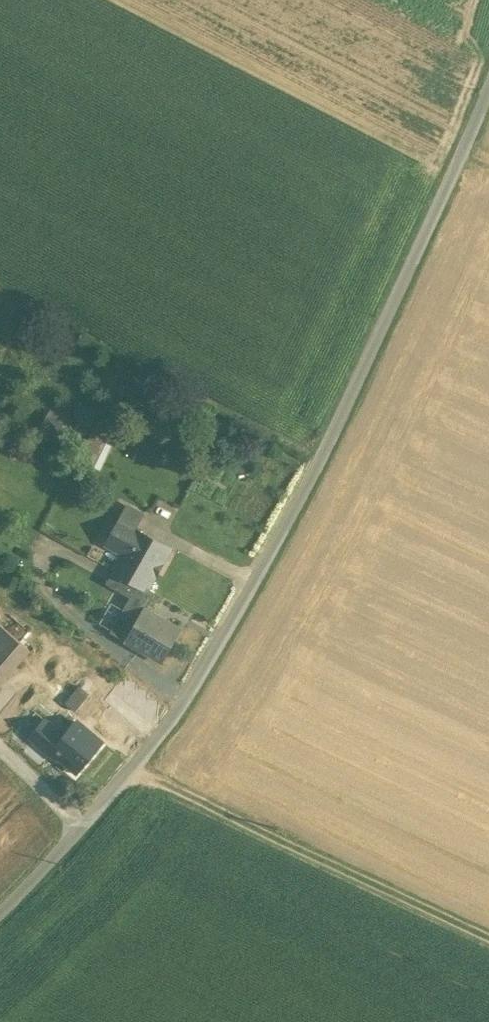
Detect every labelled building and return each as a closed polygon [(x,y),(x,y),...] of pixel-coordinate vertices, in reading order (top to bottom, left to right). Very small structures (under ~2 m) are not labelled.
[(70,413),(56,405),(42,430),(56,438),(70,413)] [(170,548),(123,523),(111,544),(126,552),(116,570),(124,575),(149,586),(170,548)] [(132,600),(147,607),(157,590),(149,586),(124,575),(118,585),(134,595),(132,600)] [(147,607),(132,600),(114,630),(128,638),(127,640),(163,661),(182,628),(147,607)] [(0,624),(0,646),(19,662),(30,649),(0,624)] [(19,662),(0,646),(0,684),(19,662)] [(81,684),(66,702),(76,711),(91,693),(81,684)] [(64,735),(46,720),(32,736),(56,757),(60,752),(54,747),(64,735)] [(64,735),(54,747),(60,752),(79,769),(102,742),(77,720),(64,735)]
